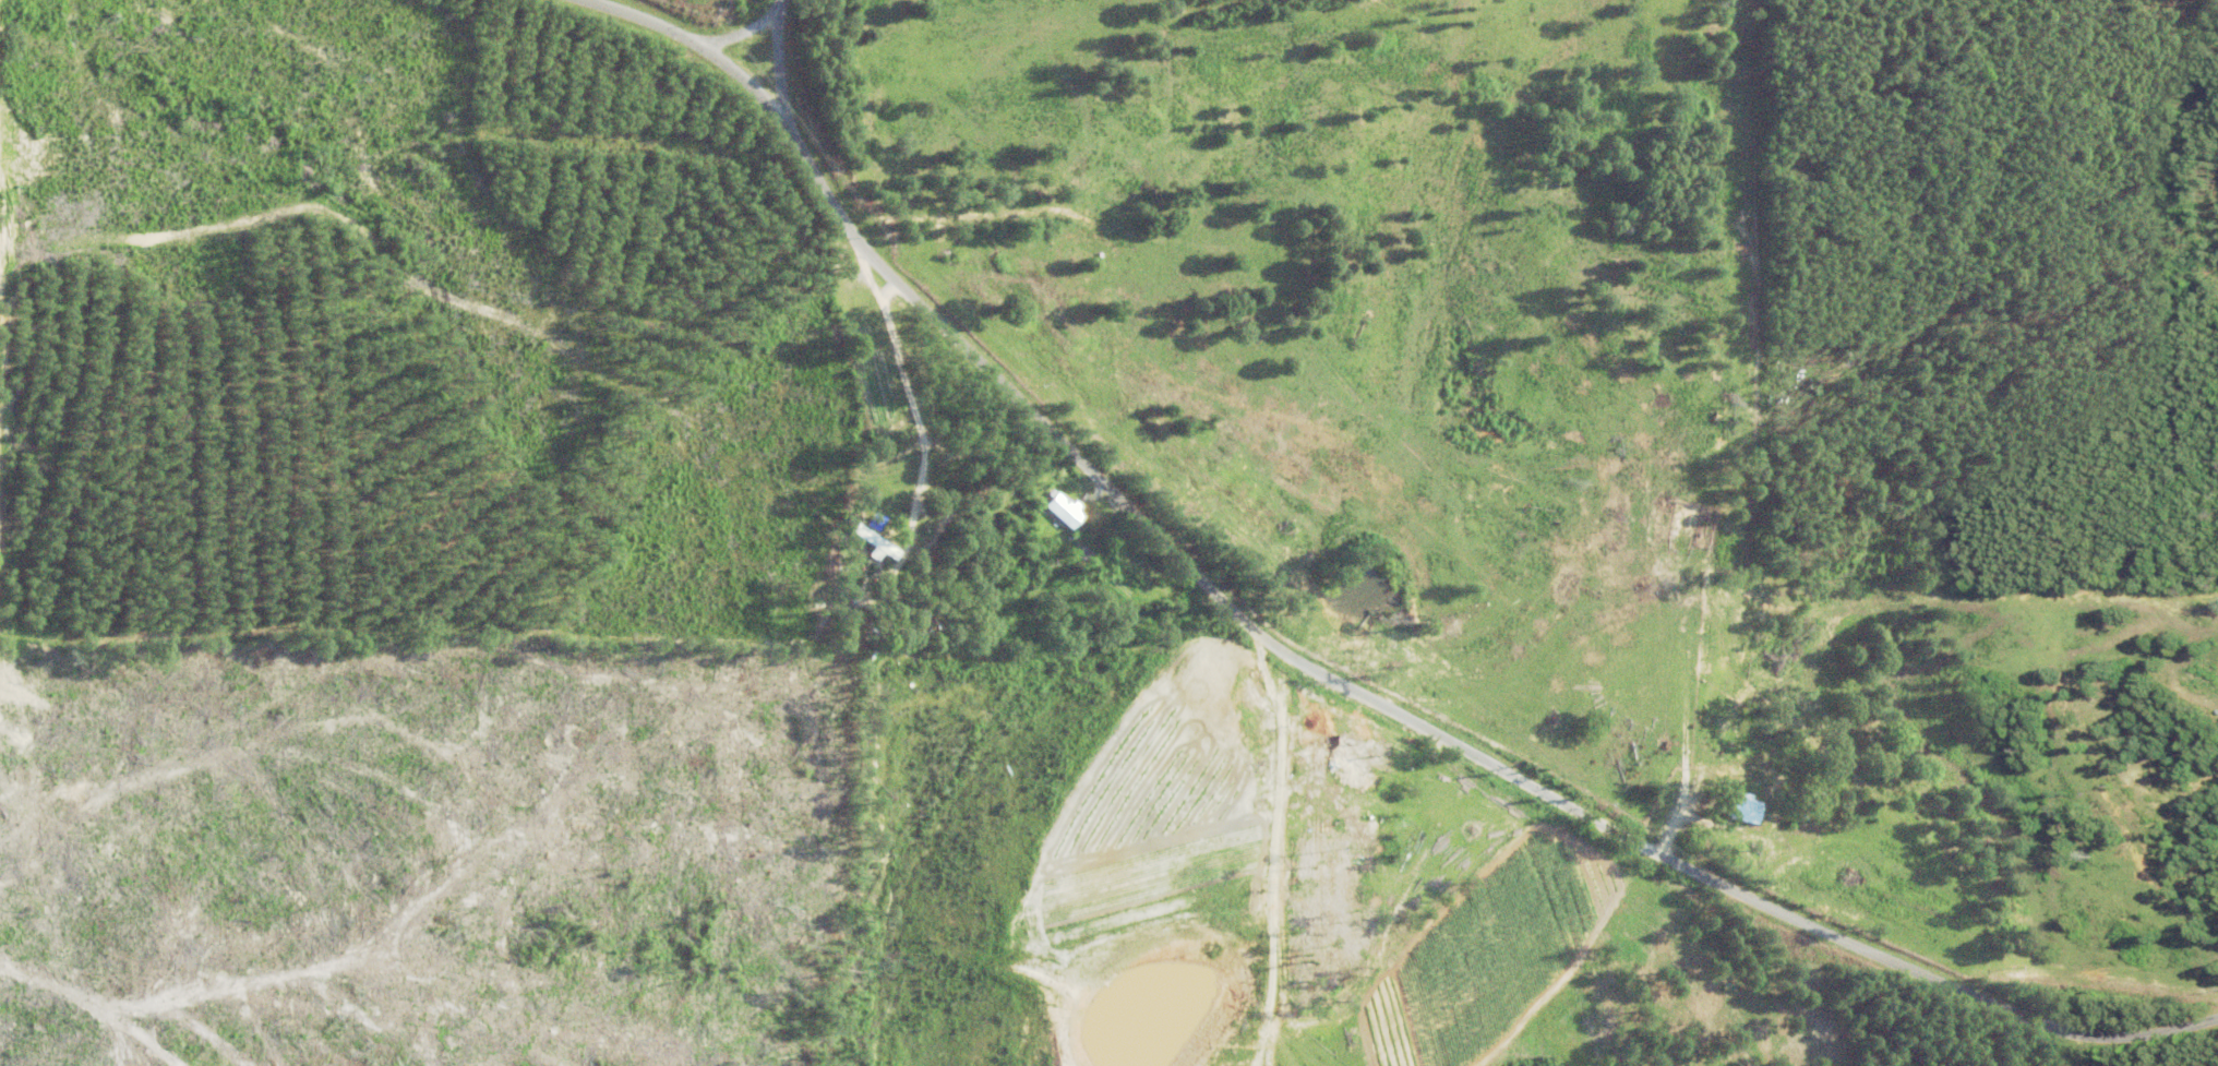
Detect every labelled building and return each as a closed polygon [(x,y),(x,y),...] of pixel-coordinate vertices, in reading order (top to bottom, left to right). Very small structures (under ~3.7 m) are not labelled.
[(1031,505),(1048,520),(1059,507),(1043,493),(1031,505)] [(888,552),(846,523),(840,532),(862,547),(856,555),(864,561),(870,553),(881,561),(888,552)] [(1367,779),(1336,761),(1331,770),(1361,788),(1367,779)] [(1795,805),(1805,809),(1811,793),(1801,789),(1795,805)] [(1743,795),(1723,790),(1716,818),(1745,826),(1751,803),(1742,800),(1743,795)]
